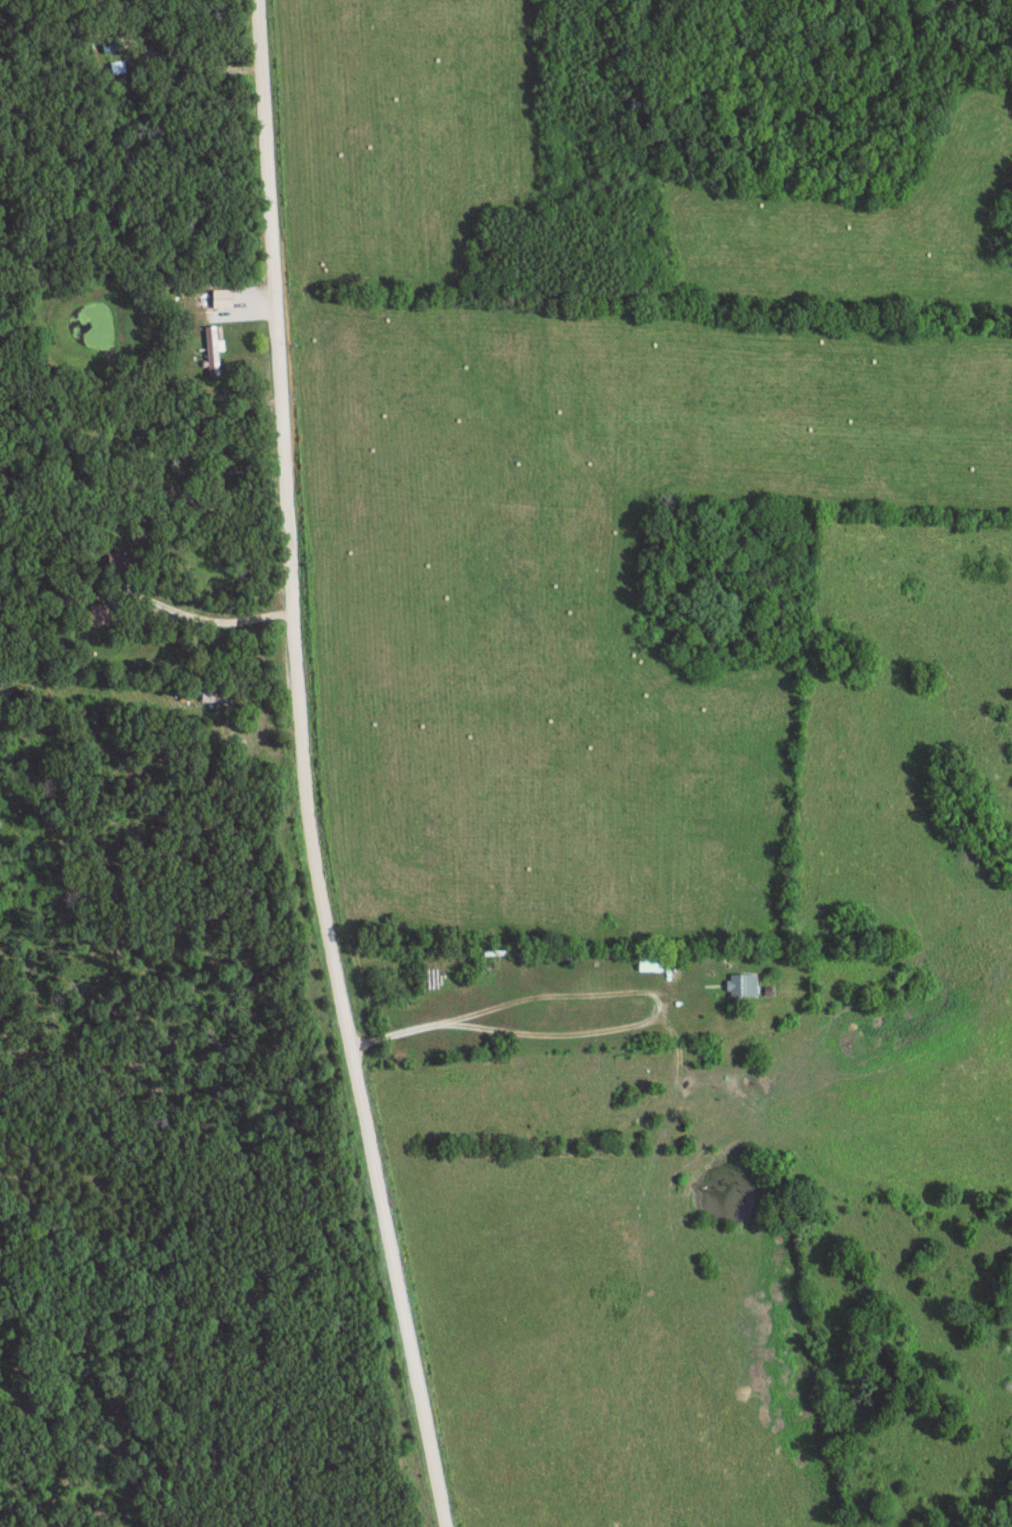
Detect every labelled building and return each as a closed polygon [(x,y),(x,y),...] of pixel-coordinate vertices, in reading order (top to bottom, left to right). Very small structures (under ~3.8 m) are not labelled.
[(222,376),(221,326),(207,326),(208,377),(222,376)] [(93,626),(111,626),(111,603),(93,603),(93,626)] [(731,974),(731,998),(761,998),(761,974),(731,974)]
